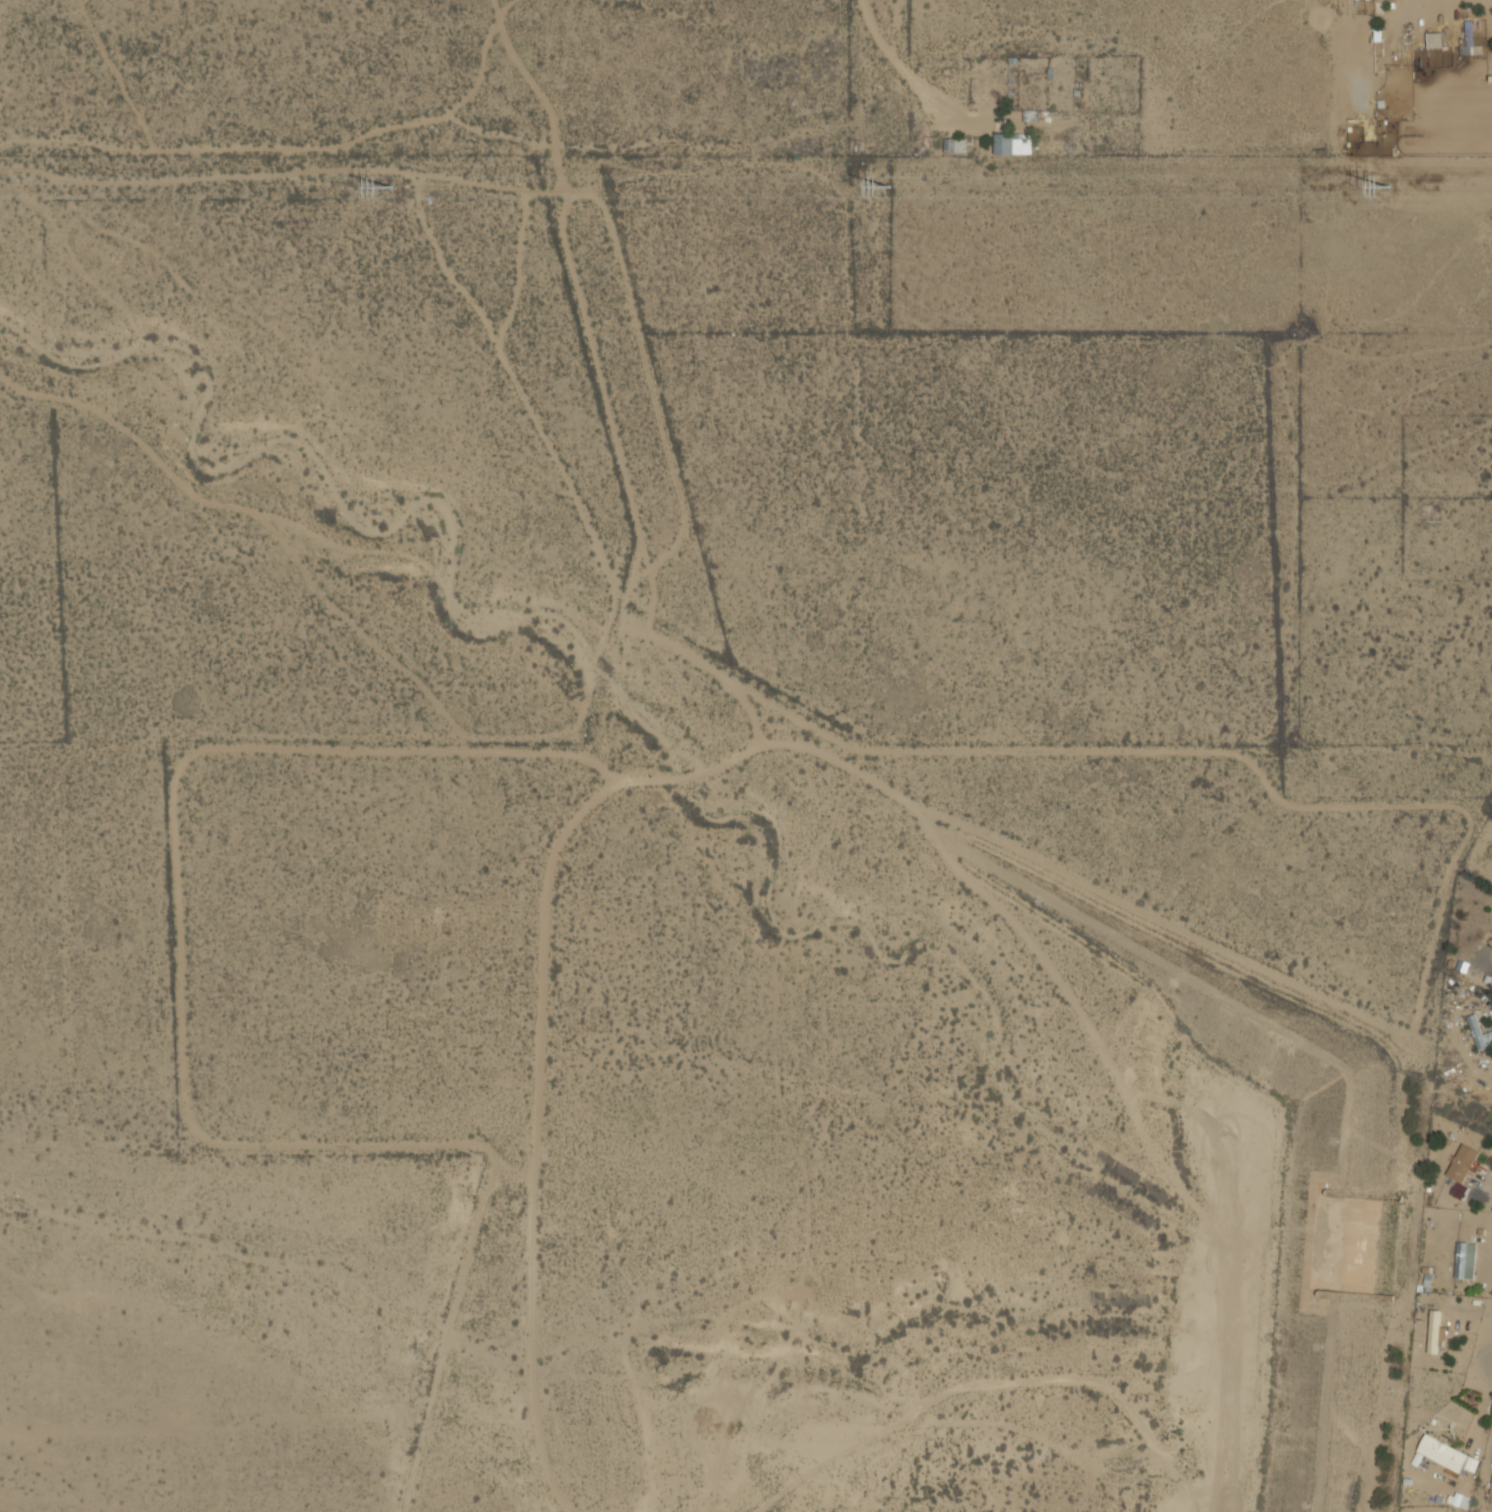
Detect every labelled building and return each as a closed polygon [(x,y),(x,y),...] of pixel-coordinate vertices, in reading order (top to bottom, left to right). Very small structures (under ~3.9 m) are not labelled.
[(1443,48),(1442,32),(1427,33),(1428,48),(1443,48)] [(1460,54),(1481,53),(1481,46),(1473,46),(1473,36),(1466,36),(1466,44),(1460,44),(1460,54)] [(1029,155),(1030,134),(994,133),(994,154),(1029,155)] [(965,152),(965,138),(944,138),(944,152),(965,152)] [(1478,1050),(1491,1045),(1491,1031),(1482,1034),(1475,1013),(1467,1016),(1478,1050)] [(1446,1175),(1462,1183),(1478,1150),(1461,1143),(1446,1175)] [(1468,1187),(1456,1181),(1450,1194),(1461,1199),(1468,1187)] [(1461,1250),(1457,1250),(1456,1275),(1473,1276),(1475,1243),(1461,1243),(1461,1250)] [(1429,1353),(1439,1353),(1440,1310),(1430,1309),(1429,1353)] [(1416,1451),(1459,1473),(1468,1455),(1425,1433),(1416,1451)] [(1468,1507),(1471,1497),(1455,1492),(1452,1502),(1468,1507)]
